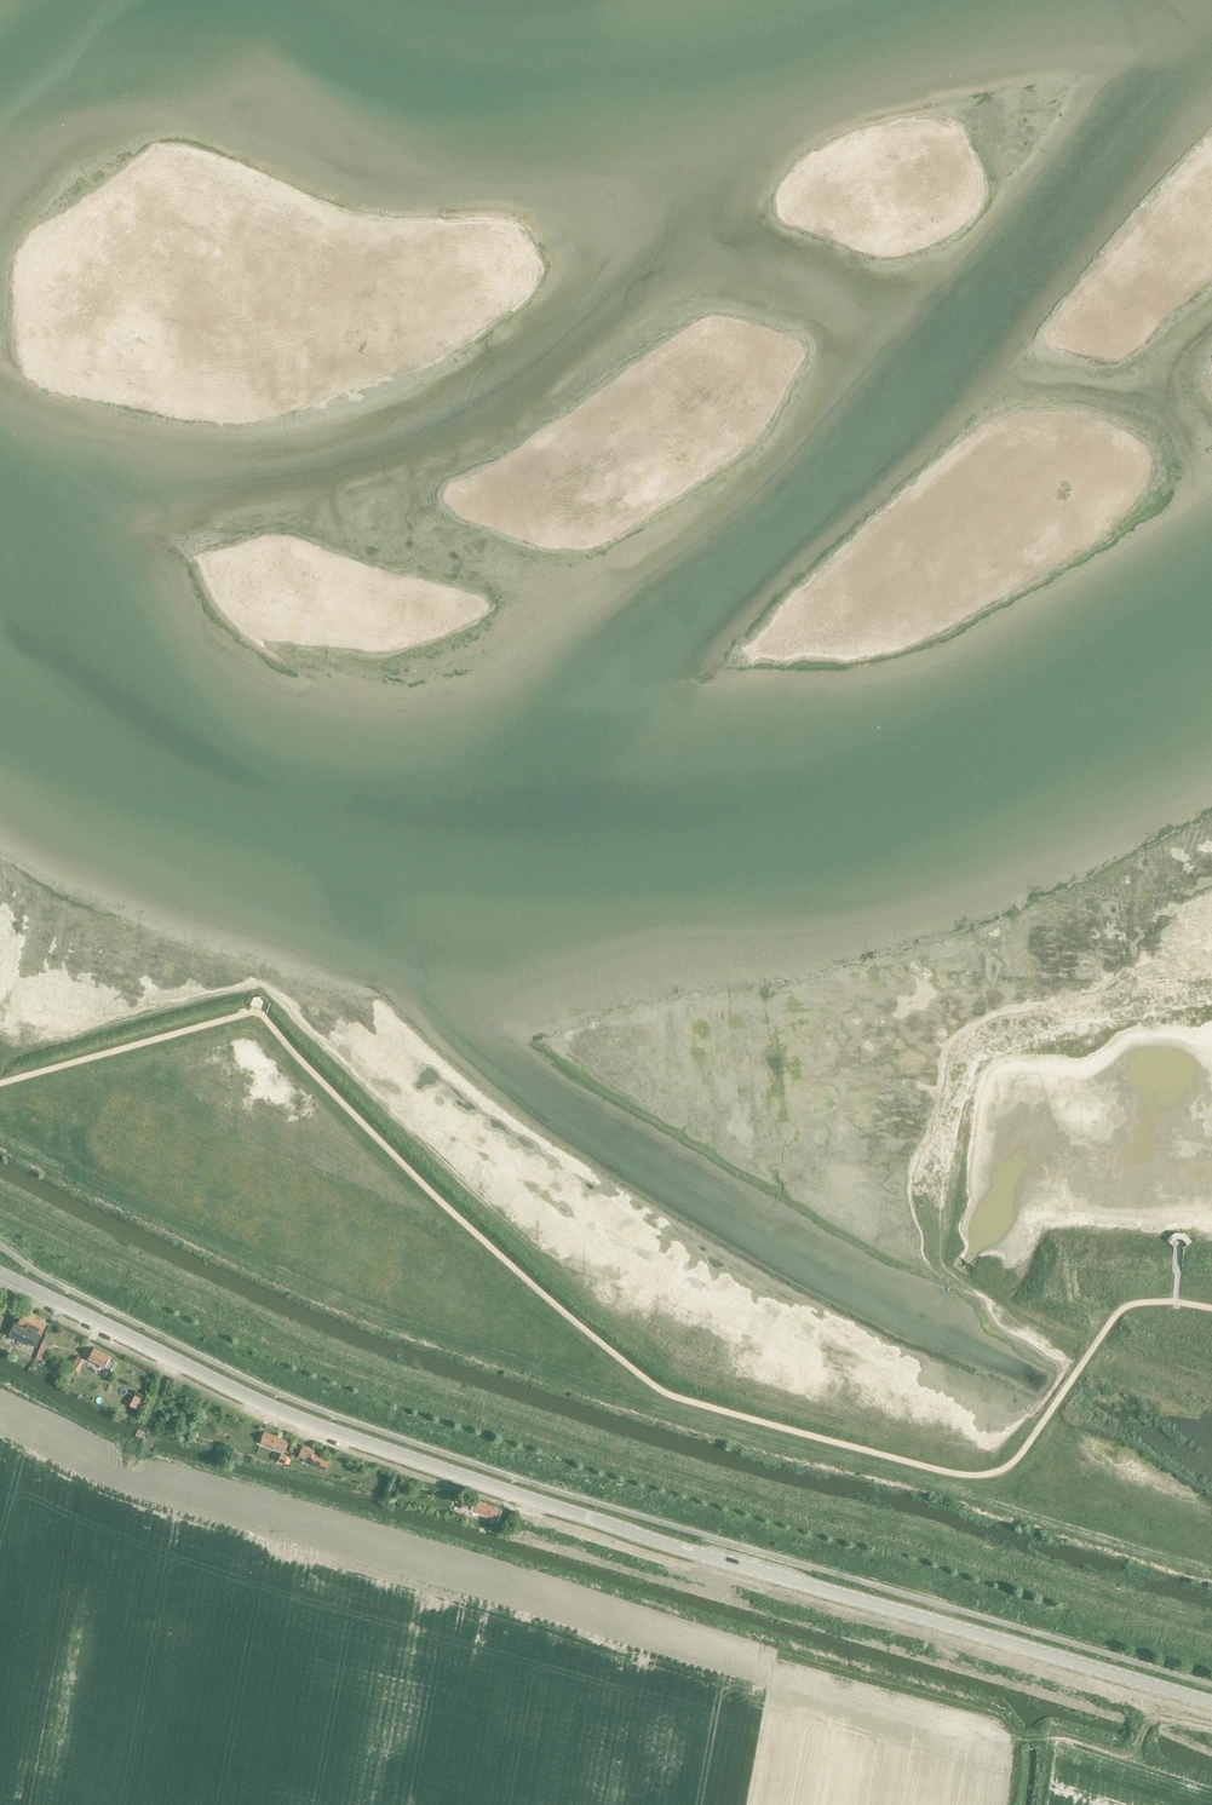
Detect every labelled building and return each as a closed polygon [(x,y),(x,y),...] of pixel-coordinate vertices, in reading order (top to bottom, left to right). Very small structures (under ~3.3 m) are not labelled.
[(35,1347),(46,1324),(24,1313),(22,1317),(18,1316),(9,1335),(35,1347)] [(45,1335),(39,1349),(44,1351),(46,1346),(50,1347),(53,1339),(45,1335)] [(109,1370),(113,1363),(107,1360),(109,1358),(92,1349),(89,1355),(87,1354),(85,1357),(109,1370)] [(77,1372),(83,1360),(77,1357),(71,1369),(77,1372)] [(136,1398),(131,1408),(138,1412),(144,1402),(136,1398)] [(283,1452),(287,1442),(263,1433),(259,1443),(283,1452)] [(325,1470),(329,1459),(312,1453),(313,1451),(302,1447),(298,1457),(309,1461),(308,1464),(325,1470)] [(284,1465),(287,1456),(281,1454),(278,1462),(284,1465)] [(391,1481),(388,1491),(396,1493),(399,1484),(391,1481)] [(456,1496),(455,1501),(471,1507),(470,1512),(497,1521),(501,1510),(474,1501),(474,1502),(456,1496)]
